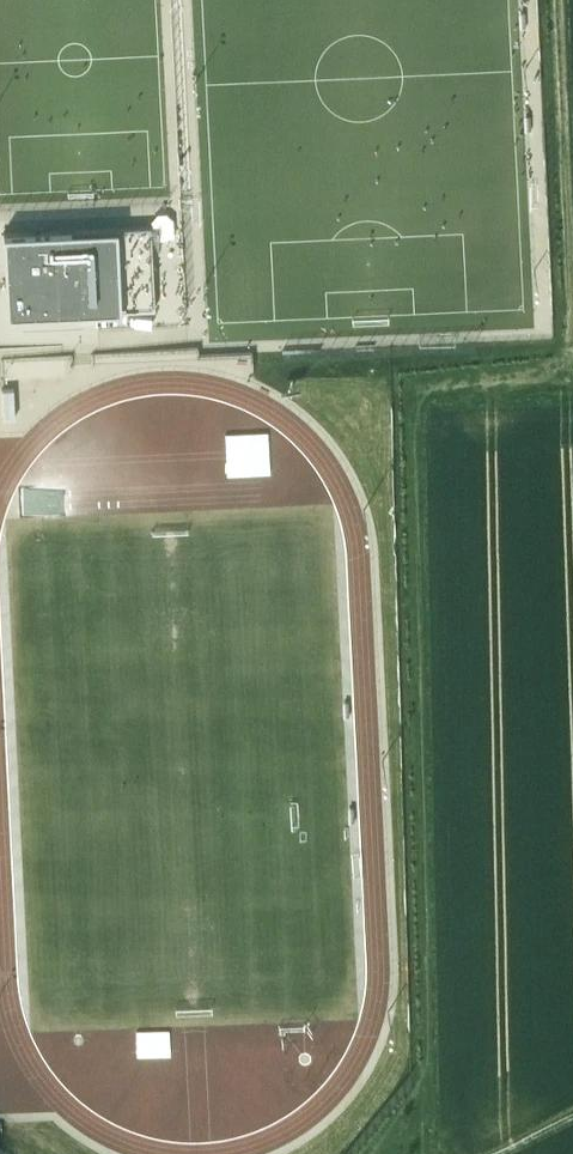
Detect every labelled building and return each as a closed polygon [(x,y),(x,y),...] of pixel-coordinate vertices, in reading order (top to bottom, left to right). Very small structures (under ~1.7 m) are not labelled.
[(151,227),(3,234),(7,316),(155,309),(151,227)] [(64,359),(7,363),(9,383),(65,379),(64,359)] [(23,484),(24,514),(68,512),(66,482),(23,484)]
